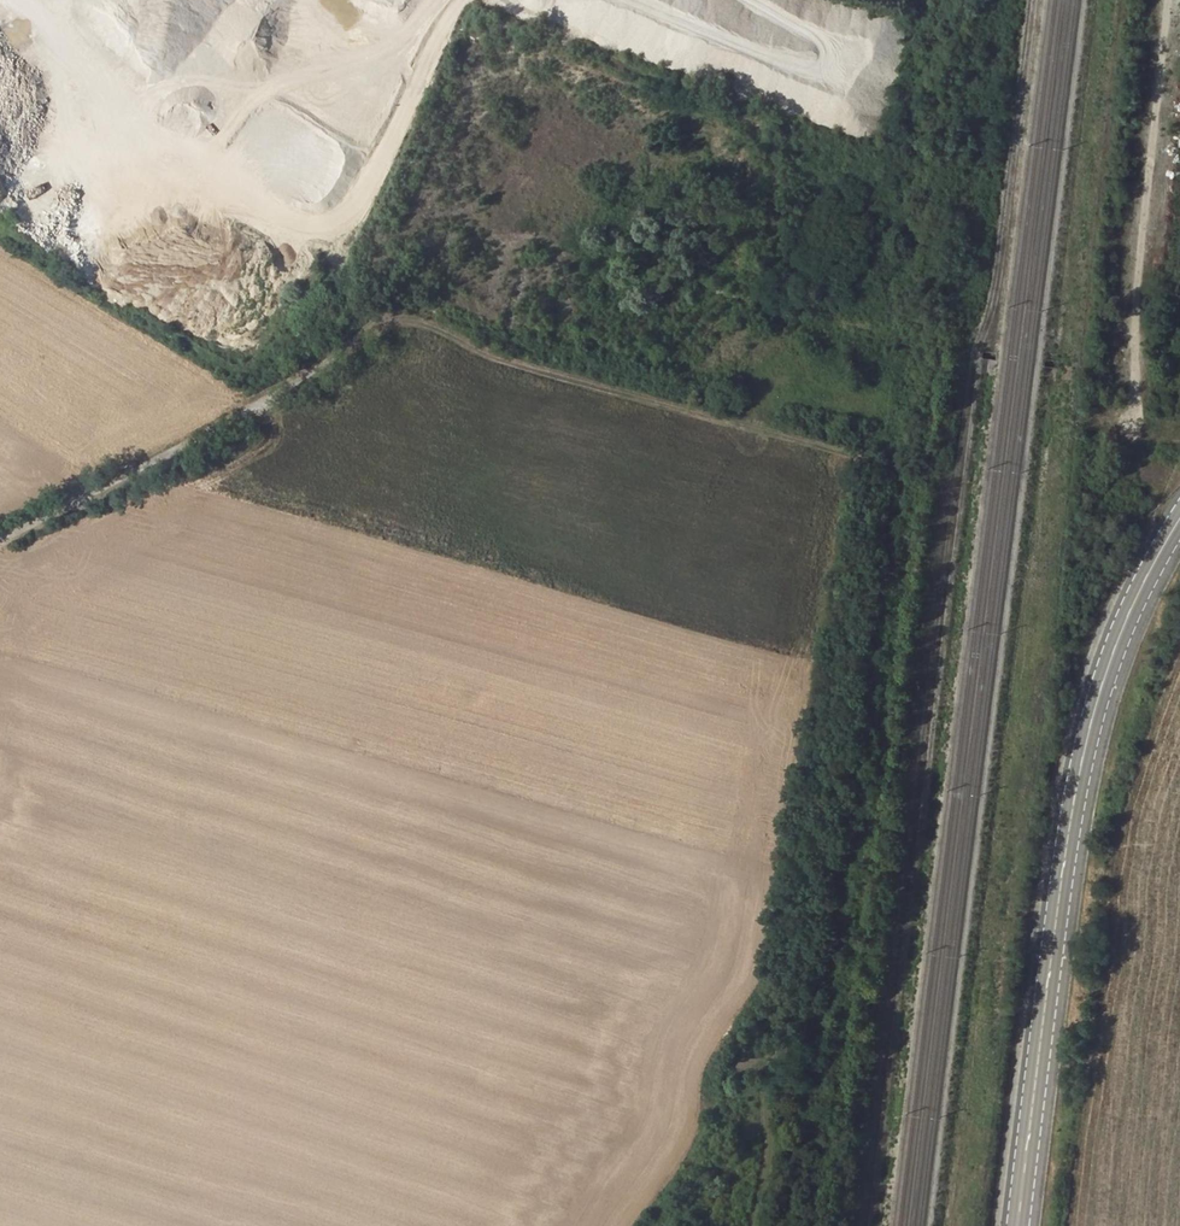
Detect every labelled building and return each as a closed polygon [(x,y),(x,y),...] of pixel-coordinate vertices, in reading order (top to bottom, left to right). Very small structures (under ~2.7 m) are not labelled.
[(993,373),(994,361),(984,360),(983,372),(993,373)]
